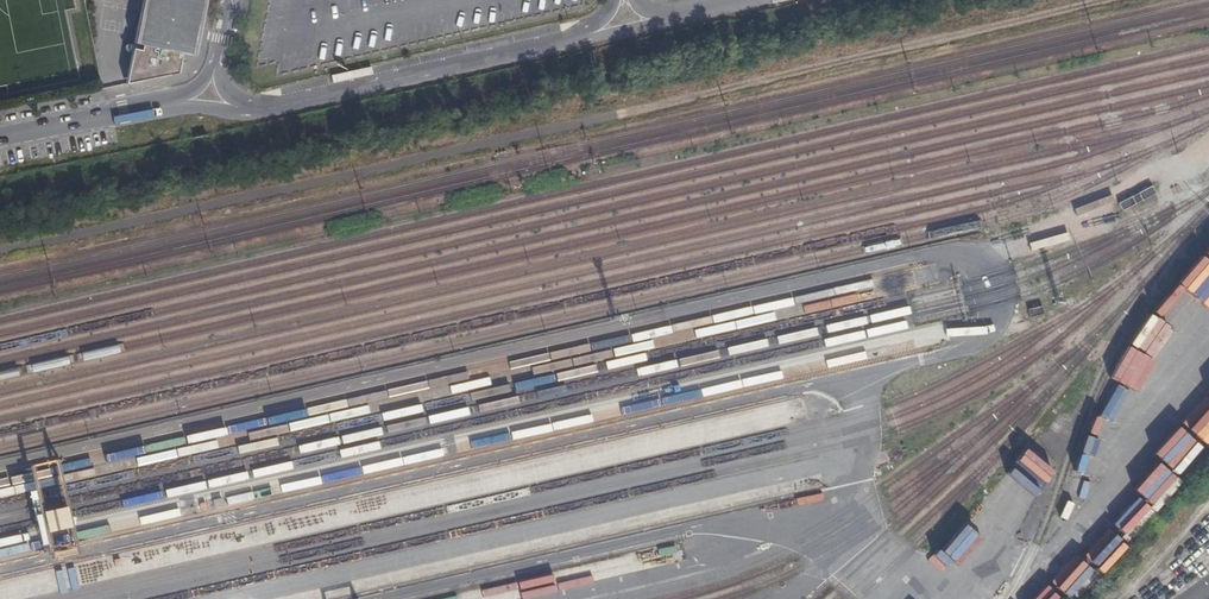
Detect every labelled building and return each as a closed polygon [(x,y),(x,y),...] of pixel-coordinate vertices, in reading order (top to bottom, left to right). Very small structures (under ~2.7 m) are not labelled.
[(132,45),(141,47),(140,53),(131,51),(124,86),(176,75),(181,55),(193,58),(205,0),(142,0),(132,45)] [(1138,193),(1142,201),(1155,194),(1151,186),(1138,193)] [(1135,204),(1142,201),(1138,193),(1131,197),(1135,204)] [(1118,204),(1122,211),(1135,204),(1131,197),(1118,204)] [(1179,338),(1208,303),(1208,250),(1202,258),(1201,257),(1175,288),(1183,295),(1173,307),(1165,300),(1152,315),(1179,338)] [(1132,398),(1149,369),(1131,359),(1114,388),(1132,398)] [(1005,468),(1031,493),(1056,467),(1029,442),(1005,468)] [(1146,457),(1132,471),(1136,475),(1125,486),(1148,507),(1172,482),(1146,457)]
